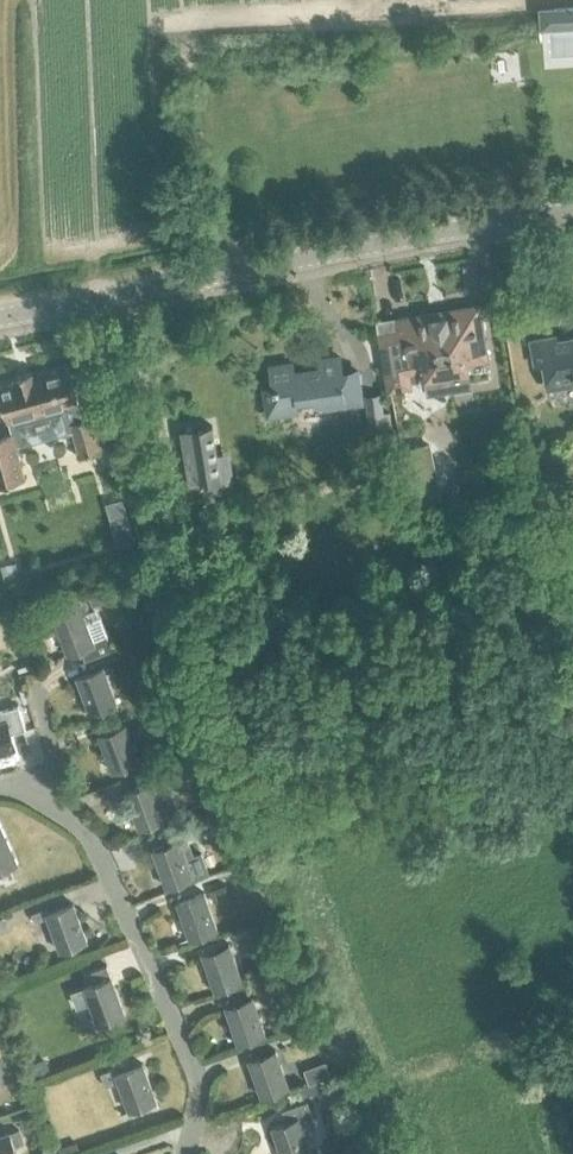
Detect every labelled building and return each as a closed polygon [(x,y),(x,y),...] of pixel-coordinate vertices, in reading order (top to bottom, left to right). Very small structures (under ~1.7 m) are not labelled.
[(540,11),(541,26),(557,25),(555,10),(540,11)] [(400,332),(380,336),(389,390),(409,387),(407,373),(425,370),(427,377),(466,370),(465,363),(485,359),(477,307),(430,315),(398,320),(400,332)] [(570,339),(570,343),(554,346),(552,338),(531,341),(535,364),(543,362),(548,388),(572,384),(572,339),(570,339)] [(317,357),(319,371),(296,374),(293,361),(272,364),(275,385),(265,387),(269,415),(298,410),(297,400),(314,397),(315,401),(326,400),(327,406),(361,400),(356,369),(341,371),(338,354),(317,357)] [(0,434),(0,490),(24,483),(22,477),(25,476),(16,445),(23,443),(18,423),(61,411),(67,431),(73,429),(80,453),(101,447),(92,416),(83,418),(78,400),(79,400),(69,365),(34,375),(33,370),(13,376),(14,380),(0,384),(0,391),(8,420),(9,419),(12,431),(0,434)] [(366,393),(371,431),(387,429),(382,391),(366,393)] [(181,429),(190,483),(221,478),(212,424),(181,429)] [(430,444),(399,450),(412,517),(443,511),(430,444)] [(129,519),(113,523),(119,544),(135,539),(129,519)] [(85,579),(94,604),(116,595),(108,572),(85,579)] [(72,609),(54,615),(68,652),(95,641),(94,638),(107,632),(101,615),(87,620),(83,610),(89,608),(82,590),(67,595),(72,609)] [(150,613),(139,617),(144,628),(154,624),(150,613)] [(77,675),(92,713),(118,702),(103,664),(77,675)] [(180,666),(166,672),(172,687),(186,682),(180,666)] [(0,710),(0,764),(20,758),(16,746),(12,732),(26,728),(19,704),(0,710)] [(99,733),(113,770),(141,760),(127,723),(99,733)] [(126,789),(140,827),(166,817),(152,779),(126,789)] [(18,863),(0,823),(0,871),(18,863)] [(165,844),(153,848),(167,885),(194,876),(194,877),(210,872),(202,852),(193,855),(185,831),(163,839),(165,844)] [(253,861),(237,867),(242,880),(257,875),(253,861)] [(177,900),(191,938),(218,929),(204,891),(177,900)] [(31,912),(35,921),(47,916),(60,950),(86,940),(73,902),(47,912),(45,907),(31,912)] [(268,916),(256,920),(260,929),(272,925),(268,916)] [(203,951),(216,989),(243,980),(230,941),(203,951)] [(95,981),(84,985),(98,1023),(125,1013),(106,964),(91,970),(95,981)] [(226,1004),(239,1043),(266,1034),(252,995),(226,1004)] [(308,1025),(296,1029),(301,1043),(312,1039),(319,1036),(314,1023),(308,1025)] [(249,1058),(262,1096),(289,1087),(276,1048),(249,1058)] [(45,1057),(31,1062),(36,1075),(50,1070),(45,1057)] [(100,1072),(105,1085),(119,1080),(129,1109),(156,1100),(142,1062),(116,1071),(115,1067),(100,1072)] [(317,1082),(301,1088),(304,1096),(320,1090),(317,1082)] [(283,1153),(313,1153),(302,1122),(314,1118),(308,1100),(287,1108),(290,1119),(273,1125),(283,1153)] [(25,1143),(20,1127),(0,1134),(0,1153),(16,1153),(14,1146),(25,1143)] [(58,1147),(61,1153),(67,1153),(80,1149),(76,1140),(58,1147)]
